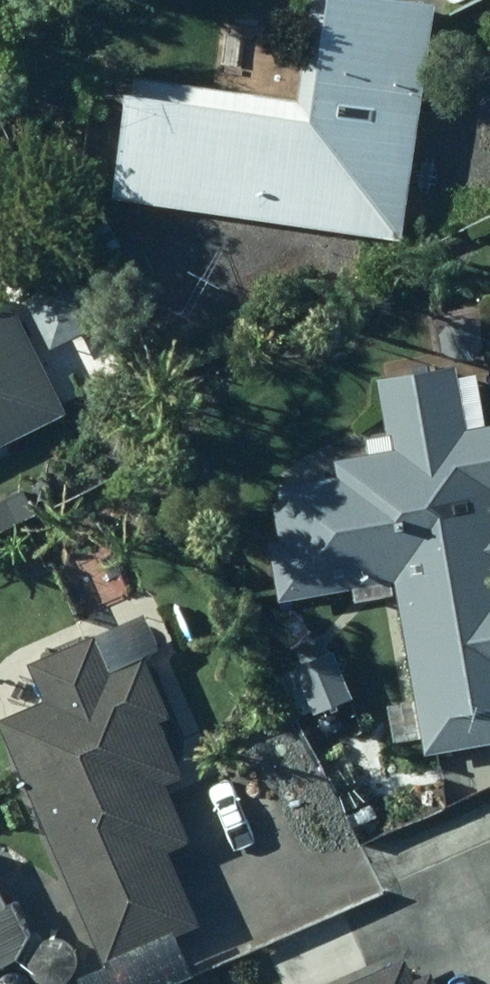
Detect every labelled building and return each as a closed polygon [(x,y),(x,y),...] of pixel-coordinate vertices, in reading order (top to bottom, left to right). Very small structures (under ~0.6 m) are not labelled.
[(398,251),(432,15),(330,0),(310,0),(294,109),(132,86),(129,108),(121,107),(106,208),(398,251)] [(22,305),(44,353),(83,336),(61,287),(22,305)] [(61,420),(0,299),(0,451),(61,420)] [(274,512),(266,513),(271,547),(263,548),(273,609),(390,591),(409,711),(380,715),(386,751),(415,747),(418,763),(489,751),(489,431),(461,436),(451,374),(370,386),(382,459),(329,468),(332,484),(271,493),(274,512)] [(97,972),(192,931),(162,860),(182,852),(156,793),(178,784),(154,729),(162,726),(137,666),(153,658),(138,623),(23,672),(39,708),(0,725),(0,746),(97,972)] [(292,677),(277,683),(289,712),(304,705),(310,720),(346,705),(325,655),(290,670),(292,677)] [(15,966),(25,943),(10,910),(0,915),(0,973),(15,966)] [(400,965),(356,983),(408,983),(400,965)]
